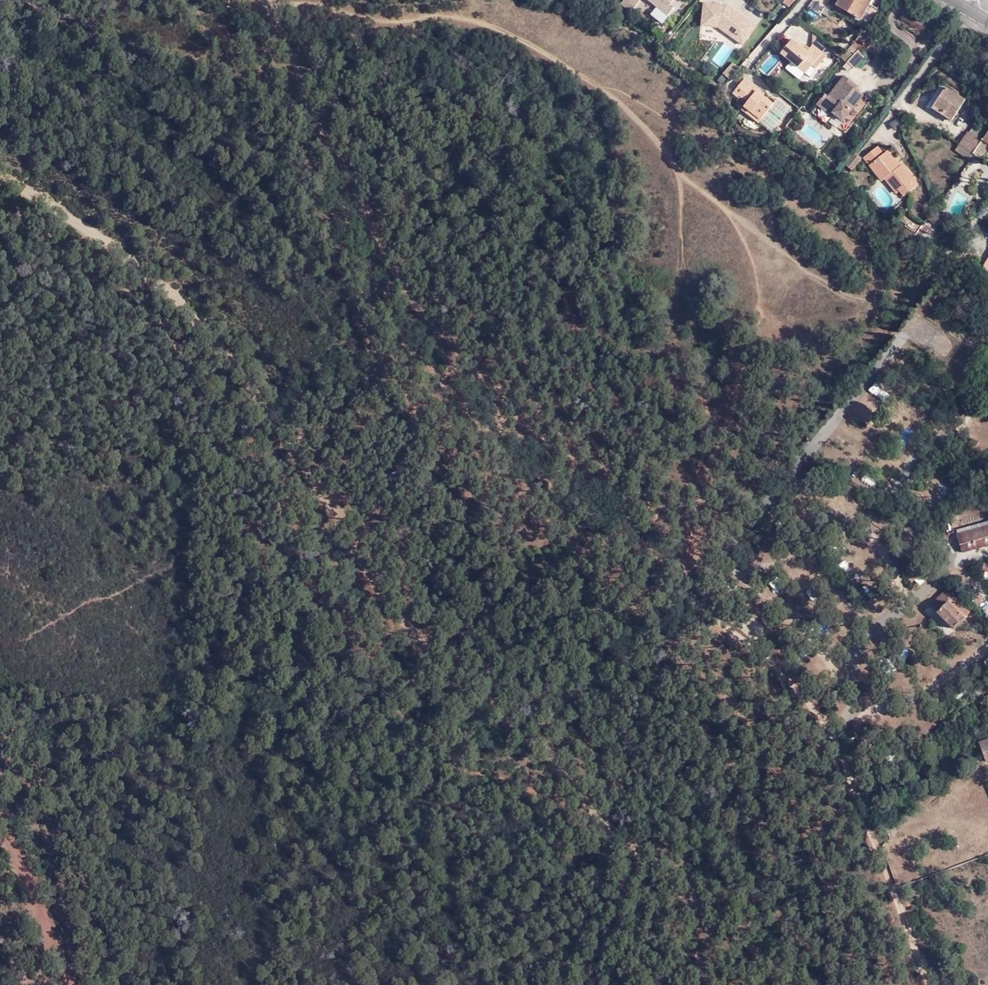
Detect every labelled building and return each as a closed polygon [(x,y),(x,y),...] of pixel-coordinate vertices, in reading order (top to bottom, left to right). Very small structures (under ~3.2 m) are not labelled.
[(632,12),(641,1),(640,0),(625,0),(622,4),(632,12)] [(663,23),(675,7),(672,5),(676,0),(650,0),(658,7),(652,15),(663,23)] [(838,6),(860,20),(872,0),(841,0),(838,6)] [(728,4),(705,2),(703,24),(719,26),(744,43),(757,24),(728,4)] [(814,33),(813,45),(823,53),(815,63),(819,66),(833,49),(814,33)] [(793,55),(789,59),(807,73),(815,63),(823,53),(813,45),(808,51),(794,39),(785,49),(793,55)] [(852,67),(854,68),(857,65),(863,70),(871,62),(865,56),(859,51),(853,46),(841,58),(848,64),(848,63),(852,67)] [(782,53),(789,59),(793,55),(785,49),(782,53)] [(951,61),(947,65),(959,73),(962,68),(951,61)] [(745,106),(761,119),(774,104),(764,95),(758,91),(760,89),(746,77),(734,92),(740,97),(742,96),(749,102),(745,106)] [(826,95),(817,105),(832,117),(834,114),(843,121),(863,96),(854,89),(851,87),(854,84),(844,77),(829,97),(826,95)] [(926,109),(931,111),(934,107),(946,88),(941,85),(941,86),(926,109)] [(943,116),(952,121),(965,100),(946,88),(934,107),(944,114),(943,116)] [(832,117),(817,105),(817,106),(812,112),(827,124),(829,121),(846,134),(870,102),(863,96),(843,121),(834,114),(832,117)] [(759,122),(761,119),(745,106),(743,109),(759,122)] [(934,107),(931,111),(950,123),(952,121),(943,116),(944,114),(934,107)] [(899,119),(889,125),(894,132),(903,126),(899,119)] [(970,133),(981,142),(986,135),(974,127),(970,133)] [(974,152),(983,157),(987,149),(987,132),(986,135),(981,142),(974,152)] [(974,152),(981,142),(970,133),(961,146),(972,154),(974,152)] [(972,155),(972,154),(961,146),(957,151),(968,160),(972,155)] [(899,167),(896,170),(893,167),(894,166),(890,161),(892,159),(886,152),(883,155),(877,148),(864,159),(882,182),(885,180),(897,194),(900,192),(904,197),(918,185),(901,165),(899,167)] [(861,161),(855,156),(846,167),(852,172),(861,161)] [(899,167),(892,159),(890,161),(894,166),(893,167),(896,170),(899,167)] [(946,220),(937,212),(929,222),(935,227),(939,222),(942,224),(946,220)] [(907,222),(916,232),(924,224),(915,215),(907,222)] [(963,550),(974,547),(973,544),(987,539),(987,530),(986,523),(955,532),(956,536),(959,535),(963,550)] [(936,611),(955,628),(971,611),(948,587),(931,604),(937,610),(936,611)] [(979,764),(987,761),(987,742),(982,744),(986,755),(977,759),(979,764)]
